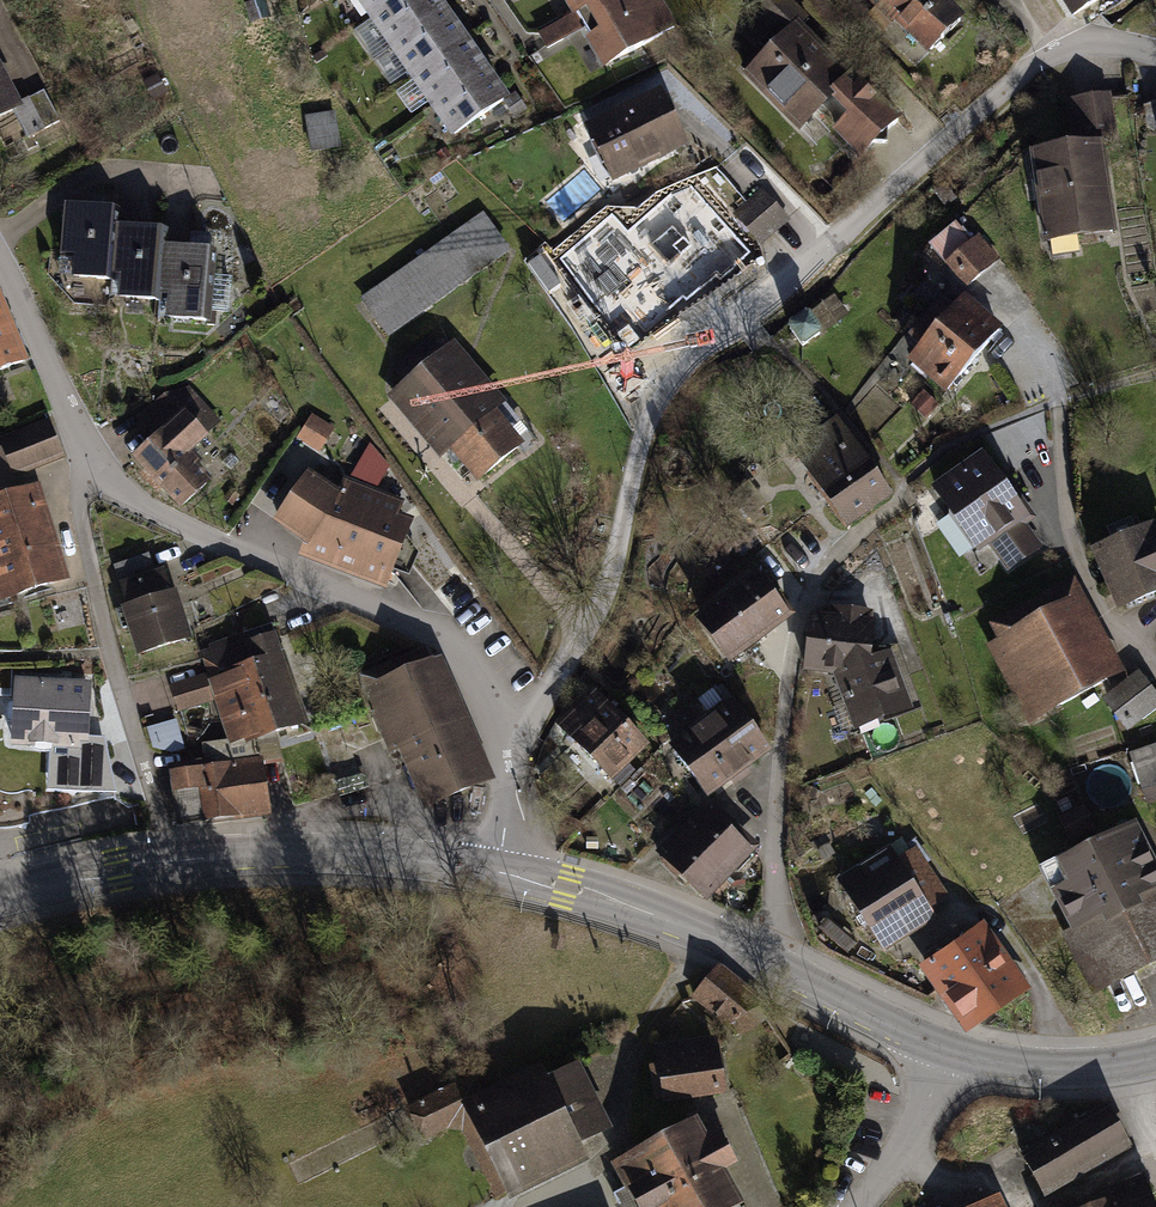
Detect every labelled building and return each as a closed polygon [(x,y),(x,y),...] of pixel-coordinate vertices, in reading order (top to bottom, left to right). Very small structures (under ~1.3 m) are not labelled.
[(373,16),(395,0),(362,0),(373,16)] [(393,45),(442,11),(434,0),(395,0),(373,16),(393,45)] [(601,0),(568,0),(576,13),(576,14),(601,0)] [(674,27),(658,0),(601,0),(576,14),(584,27),(605,64),(638,48),(674,27)] [(745,69),(785,109),(792,101),(808,117),(838,86),(846,95),(852,112),(836,127),(861,153),(872,144),(887,145),(887,130),(898,121),(851,74),(846,78),(830,62),(824,68),(816,61),(822,55),(803,36),(799,41),(791,33),(807,17),(791,0),(761,0),(787,28),(745,69)] [(931,50),(960,20),(940,0),(875,0),(881,6),(884,3),(931,50)] [(1074,13),(1095,0),(1066,0),(1074,13)] [(393,45),(413,75),(463,41),(442,11),(393,45)] [(563,39),(584,27),(576,14),(576,13),(554,24),(563,39)] [(547,48),(563,39),(554,24),(539,34),(547,48)] [(413,75),(434,104),(483,70),(463,41),(413,75)] [(434,104),(454,134),(504,100),(483,70),(434,104)] [(16,107),(0,77),(0,115),(16,107)] [(515,116),(525,110),(515,95),(505,101),(515,116)] [(658,98),(592,129),(615,176),(680,145),(658,98)] [(1112,141),(1106,99),(1077,103),(1082,138),(1097,136),(1098,143),(1112,141)] [(310,153),(340,152),(339,115),(309,116),(310,153)] [(1050,240),(1052,257),(1079,253),(1077,235),(1112,230),(1103,171),(1093,173),(1090,146),(1035,154),(1047,241),(1050,240)] [(749,203),(773,230),(786,218),(763,192),(749,203)] [(736,215),(759,242),(773,230),(749,203),(736,215)] [(91,218),(65,216),(62,252),(79,253),(78,276),(111,279),(111,272),(114,237),(116,211),(91,209),(91,218)] [(482,216),(364,299),(388,333),(506,251),(482,216)] [(164,231),(139,229),(138,239),(114,237),(111,272),(128,273),(126,297),(159,299),(159,292),(162,258),(164,231)] [(950,261),(969,284),(980,275),(979,274),(995,261),(976,239),(950,261)] [(658,247),(615,285),(654,330),(698,292),(658,247)] [(187,260),(162,258),(159,292),(176,294),(174,317),(207,320),(213,252),(187,250),(187,260)] [(610,302),(640,335),(649,327),(618,294),(610,302)] [(912,359),(930,374),(981,314),(964,300),(953,312),(942,303),(912,337),(923,346),(912,359)] [(23,360),(0,304),(0,369),(23,360)] [(930,374),(948,389),(999,330),(981,314),(930,374)] [(802,346),(819,334),(807,316),(790,328),(802,346)] [(402,387),(479,479),(518,446),(505,430),(518,419),(504,402),(490,414),(442,355),(402,387)] [(911,405),(924,417),(937,404),(924,392),(911,405)] [(159,436),(137,457),(181,505),(206,483),(194,469),(200,464),(188,451),(215,425),(188,396),(173,404),(166,398),(144,418),(159,436)] [(332,429),(312,416),(299,435),(319,449),(332,429)] [(799,453),(848,523),(890,493),(841,424),(799,453)] [(50,426),(3,445),(13,472),(61,454),(50,426)] [(367,446),(355,477),(376,485),(384,464),(367,446)] [(1023,515),(983,458),(937,490),(953,513),(944,519),(968,552),(983,541),(984,543),(989,540),(1008,567),(1038,547),(1018,519),(1023,515)] [(310,542),(385,572),(406,522),(344,497),(345,493),(341,492),(339,496),(311,476),(281,521),(310,542)] [(32,488),(6,497),(19,537),(35,588),(61,579),(54,556),(60,555),(58,546),(52,549),(32,488)] [(19,537),(6,497),(3,498),(1,490),(0,491),(0,542),(19,537)] [(1121,606),(1155,591),(1155,528),(1098,553),(1121,606)] [(19,537),(0,542),(0,599),(8,597),(8,596),(35,588),(19,537)] [(115,566),(120,580),(150,571),(145,557),(115,566)] [(143,652),(184,639),(164,574),(122,587),(143,652)] [(702,621),(728,656),(786,613),(770,591),(774,588),(764,575),(736,596),(732,591),(716,603),(720,608),(702,621)] [(1036,718),(1106,680),(1066,605),(995,644),(1036,718)] [(857,724),(914,703),(896,653),(868,654),(871,626),(867,625),(869,613),(841,609),(841,613),(834,612),(832,621),(812,619),(806,668),(842,672),(841,681),(857,724)] [(243,636),(246,643),(252,664),(253,663),(275,731),(299,723),(284,678),(287,677),(270,627),(243,636)] [(273,731),(275,731),(253,663),(252,664),(246,643),(213,654),(220,674),(210,677),(216,696),(218,701),(238,695),(243,712),(223,717),(230,741),(254,738),(273,731)] [(431,803),(484,780),(465,734),(461,735),(457,724),(459,722),(433,660),(421,652),(361,677),(364,691),(391,752),(406,746),(431,803)] [(0,668),(0,697),(11,697),(12,669),(0,668)] [(179,708),(216,696),(210,677),(210,676),(173,688),(179,708)] [(1139,679),(1110,702),(1127,723),(1139,714),(1143,719),(1155,709),(1155,701),(1139,679)] [(13,741),(76,745),(78,724),(87,724),(89,687),(16,684),(13,741)] [(595,695),(563,726),(621,786),(634,772),(627,765),(632,759),(629,755),(642,742),(595,695)] [(673,749),(706,794),(768,748),(735,703),(673,749)] [(150,728),(154,757),(183,752),(179,724),(150,728)] [(281,760),(273,731),(254,738),(258,763),(281,760)] [(180,824),(266,812),(258,763),(254,738),(230,741),(204,746),(206,762),(222,760),(222,766),(199,769),(198,764),(172,768),(180,824)] [(1131,753),(1142,788),(1155,783),(1155,745),(1131,753)] [(704,817),(684,838),(724,877),(750,850),(704,806),(699,812),(704,817)] [(1087,829),(1078,810),(1062,818),(1071,837),(1087,829)] [(1076,927),(1105,912),(1109,920),(1135,907),(1131,899),(1155,887),(1155,875),(1132,827),(1063,861),(1075,884),(1057,892),(1076,927)] [(684,838),(665,857),(705,896),(724,877),(684,838)] [(912,884),(862,916),(877,939),(945,896),(915,850),(898,861),(912,884)] [(848,894),(862,916),(912,884),(898,861),(870,879),(871,880),(848,894)] [(1105,984),(1155,958),(1155,887),(1131,899),(1135,907),(1109,920),(1105,912),(1076,927),(1105,984)] [(928,968),(969,1026),(1021,989),(1003,963),(1010,958),(1001,946),(994,951),(981,931),(960,946),(956,941),(942,951),(946,956),(928,968)] [(718,970),(696,996),(729,1024),(761,1005),(758,1001),(726,974),(718,970)] [(712,1039),(659,1047),(662,1066),(653,1068),(657,1098),(669,1097),(719,1090),(712,1039)] [(489,1109),(474,1116),(506,1181),(507,1180),(574,1147),(571,1140),(604,1124),(576,1066),(489,1109)] [(474,1116),(489,1109),(473,1077),(409,1108),(424,1138),(443,1128),(465,1130),(497,1196),(500,1195),(503,1191),(505,1188),(507,1184),(507,1180),(506,1181),(474,1116)] [(1084,1125),(1024,1160),(1043,1191),(1096,1161),(1098,1165),(1130,1147),(1105,1104),(1080,1119),(1084,1125)] [(667,1139),(707,1206),(727,1206),(737,1201),(720,1170),(734,1163),(720,1137),(706,1144),(695,1123),(667,1139)] [(618,1166),(629,1186),(613,1194),(620,1206),(707,1206),(667,1139),(618,1166)] [(1104,1205),(1105,1206),(1155,1206),(1148,1187),(1104,1205)]
